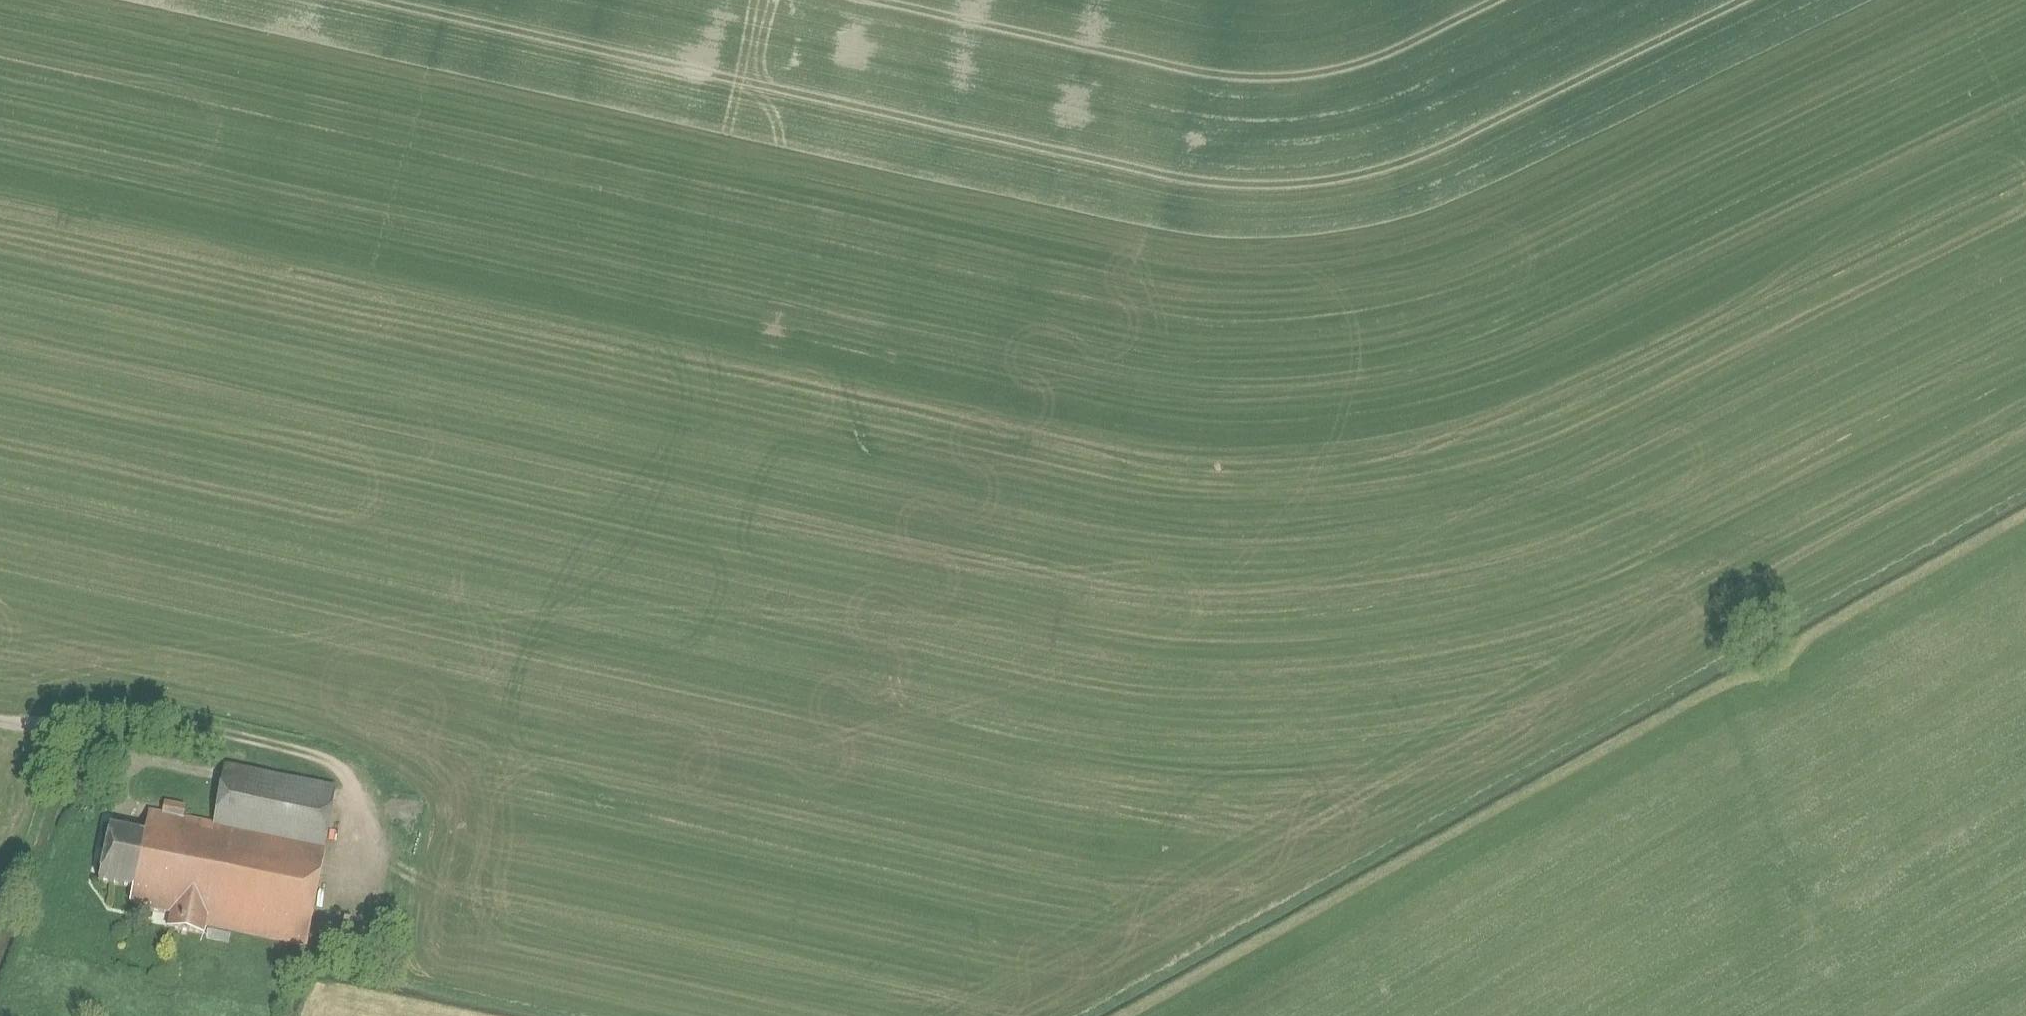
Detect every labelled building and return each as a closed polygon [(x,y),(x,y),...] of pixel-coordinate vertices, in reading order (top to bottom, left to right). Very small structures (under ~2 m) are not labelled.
[(296,955),(330,792),(213,768),(201,824),(150,813),(145,837),(130,834),(101,828),(88,888),(125,896),(123,906),(171,916),(168,928),(296,955)] [(161,800),(159,814),(182,817),(184,803),(161,800)]
